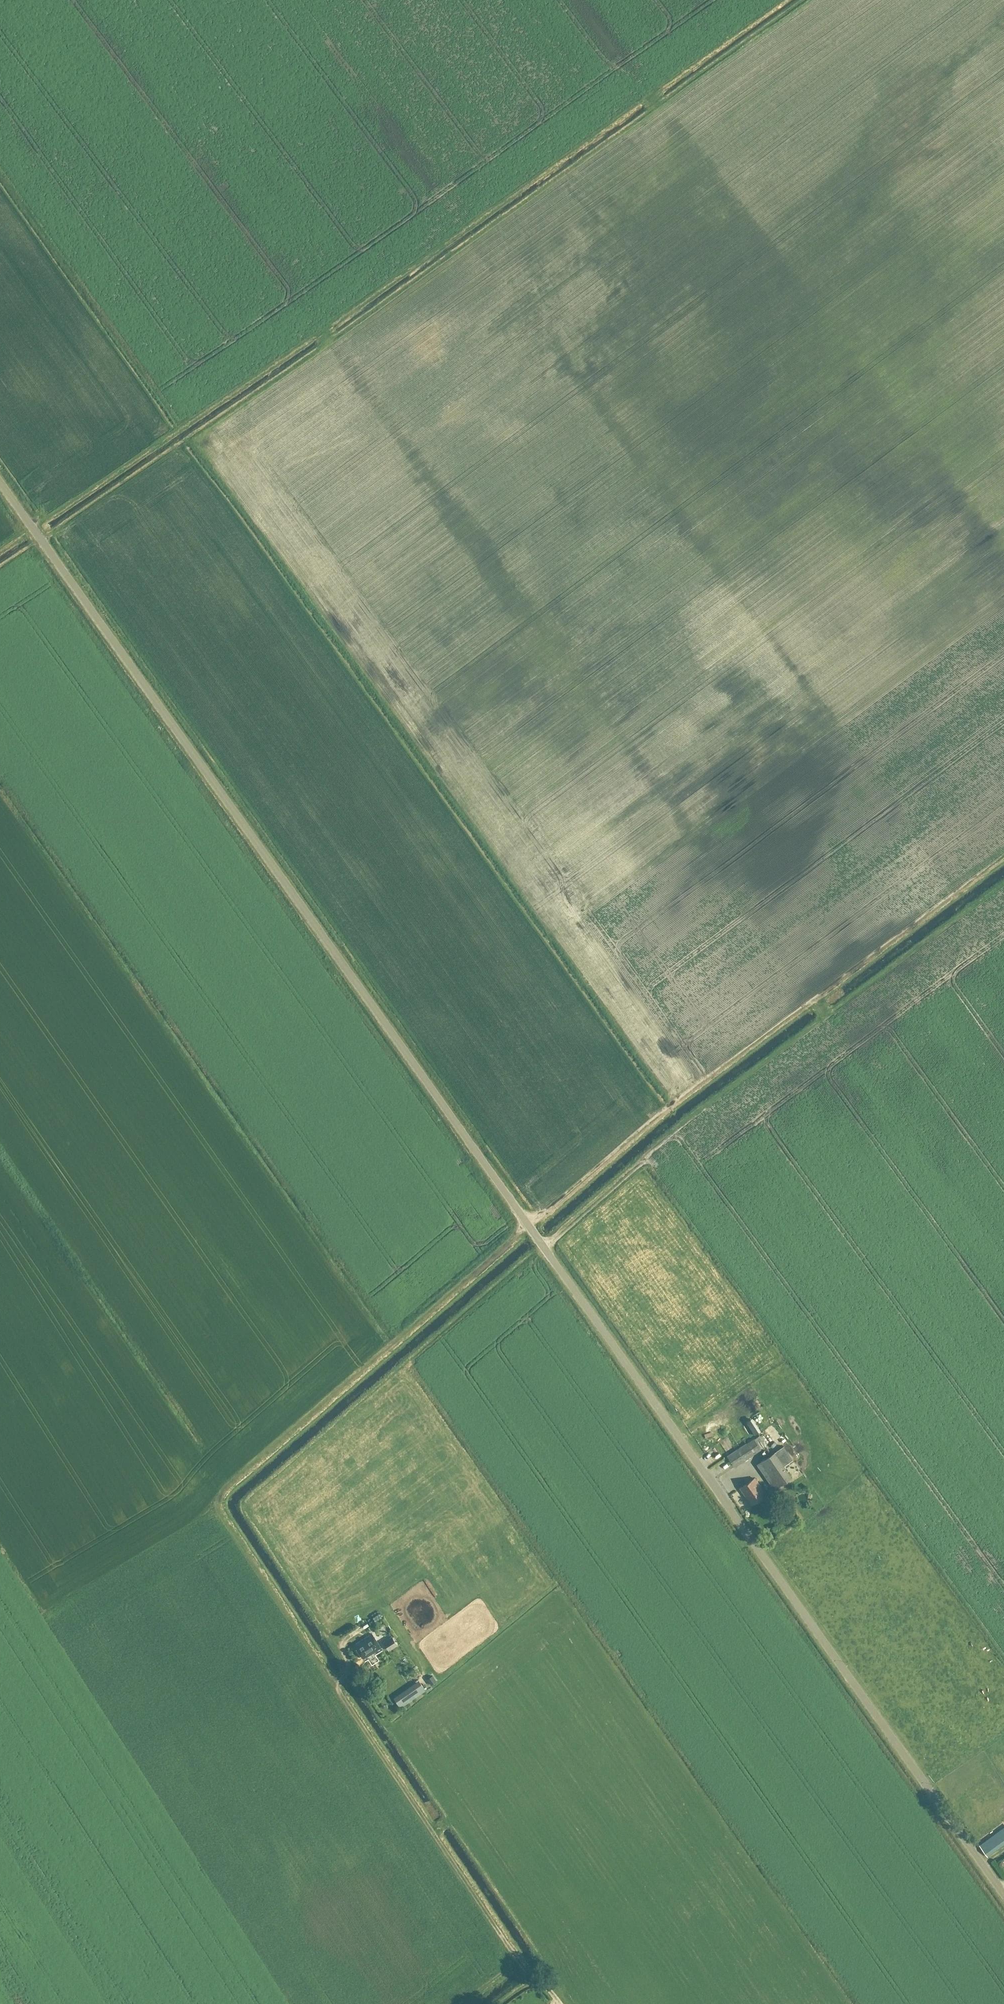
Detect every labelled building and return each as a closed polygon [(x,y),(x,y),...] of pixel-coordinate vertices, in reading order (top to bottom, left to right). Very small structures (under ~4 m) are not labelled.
[(728,1457),(734,1467),(760,1450),(764,1447),(757,1437),(753,1440),(728,1457)] [(774,1490),(790,1479),(782,1467),(792,1461),(783,1447),(757,1465),(774,1490)] [(751,1505),(766,1495),(754,1478),(740,1488),(751,1505)] [(363,1659),(380,1648),(372,1634),(354,1646),(363,1659)] [(391,1637),(383,1642),(388,1651),(397,1645),(391,1637)] [(419,1683),(395,1704),(403,1712),(427,1692),(419,1683)] [(1003,1845),(1003,1829),(980,1847),(987,1857),(1003,1845)]
